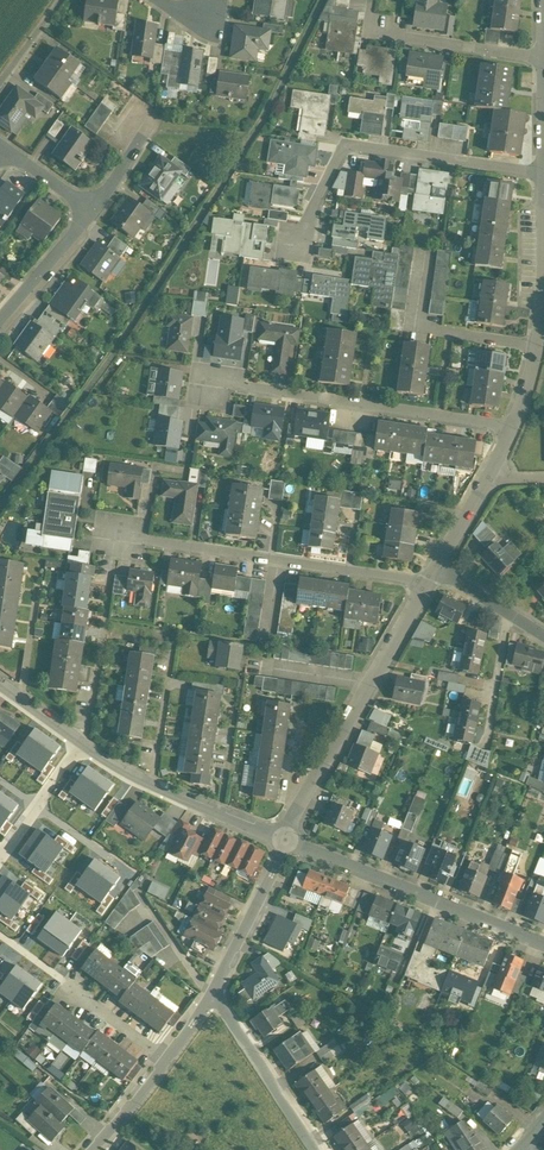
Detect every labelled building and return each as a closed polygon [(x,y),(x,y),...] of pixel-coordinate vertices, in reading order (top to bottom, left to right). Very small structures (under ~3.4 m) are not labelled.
[(103,0),(91,0),(90,3),(90,4),(88,19),(99,21),(99,25),(101,26),(101,21),(114,23),(115,23),(116,14),(118,2),(103,0)] [(254,10),(271,12),(270,17),(285,20),(288,0),(256,0),(254,10)] [(347,17),(348,10),(334,8),(335,1),(335,0),(329,0),(322,14),(347,17)] [(419,3),(418,3),(415,23),(420,23),(419,27),(443,30),(445,17),(446,7),(436,5),(436,0),(420,0),(419,3)] [(494,8),(520,12),(522,0),(495,0),(494,8)] [(334,8),(348,10),(349,3),(335,1),(334,8)] [(520,12),(494,8),(491,29),(501,31),(517,33),(520,12)] [(127,15),(116,14),(115,23),(114,23),(113,30),(124,32),(127,15)] [(347,17),(322,14),(319,21),(325,22),(324,22),(332,23),(328,47),(352,51),(354,41),(350,40),(351,36),(354,36),(357,19),(347,17)] [(455,19),(445,17),(443,30),(442,34),(453,36),(455,19)] [(151,28),(138,26),(139,23),(137,23),(133,53),(151,56),(152,56),(154,44),(156,26),(151,25),(151,28)] [(284,27),(264,24),(263,31),(269,32),(269,33),(283,35),(284,27)] [(263,31),(236,27),(231,57),(255,61),(258,43),(267,45),(269,33),(269,32),(263,31)] [(501,31),(491,29),(487,28),(484,43),(499,45),(501,31)] [(166,46),(154,44),(152,56),(151,56),(150,63),(163,65),(165,51),(166,46)] [(395,52),(368,48),(367,53),(366,67),(364,75),(383,78),(383,84),(390,85),(395,52)] [(78,63),(58,49),(46,65),(66,79),(78,63)] [(165,51),(163,65),(161,74),(169,76),(170,66),(181,68),(184,53),(165,51)] [(203,54),(184,52),(184,53),(181,68),(182,68),(180,82),(198,84),(203,54)] [(367,53),(359,52),(357,66),(366,67),(367,53)] [(442,59),(411,55),(410,59),(408,73),(407,83),(425,86),(425,87),(438,89),(442,59)] [(218,59),(209,58),(207,74),(215,75),(218,59)] [(410,59),(401,58),(399,72),(408,73),(410,59)] [(483,86),(509,89),(512,68),(482,64),(482,68),(485,69),(483,86)] [(66,79),(46,65),(35,81),(60,99),(72,83),(66,79)] [(249,78),(221,74),(218,94),(219,95),(219,94),(228,95),(227,98),(230,99),(231,96),(246,99),(249,78)] [(198,84),(180,82),(179,90),(197,92),(198,84)] [(78,88),(72,83),(60,99),(67,103),(78,88)] [(509,89),(483,86),(480,103),(477,103),(476,107),(497,110),(497,109),(506,110),(509,89)] [(0,111),(0,114),(14,124),(15,123),(21,115),(22,115),(26,111),(36,118),(42,110),(44,107),(34,100),(35,99),(34,99),(17,87),(0,111)] [(54,105),(38,93),(34,99),(35,99),(34,100),(44,107),(42,110),(48,114),(54,105)] [(329,98),(294,93),(292,106),(308,108),(304,133),(317,135),(324,136),(329,98)] [(396,95),(387,93),(386,100),(387,101),(386,109),(394,110),(396,95)] [(107,108),(113,112),(117,107),(105,98),(101,103),(107,107),(107,108)] [(386,100),(374,99),(374,102),(350,98),(348,112),(363,114),(361,131),(380,134),(381,127),(383,127),(386,109),(387,101),(386,100)] [(443,101),(435,100),(433,108),(434,108),(433,116),(441,117),(443,101)] [(107,107),(101,103),(97,109),(109,118),(113,112),(107,108),(107,107)] [(433,108),(403,104),(401,116),(417,119),(417,122),(421,123),(420,131),(405,129),(403,140),(429,144),(433,116),(434,108),(433,108)] [(109,118),(97,109),(93,115),(105,123),(109,118)] [(506,110),(497,109),(497,110),(493,130),(522,134),(525,113),(506,110)] [(0,114),(0,124),(11,132),(17,124),(15,123),(14,124),(0,114)] [(105,123),(93,115),(89,121),(100,129),(105,123)] [(64,125),(57,121),(48,133),(55,138),(64,125)] [(100,129),(89,121),(85,127),(96,135),(100,129)] [(447,124),(440,123),(438,137),(445,138),(447,124)] [(454,125),(447,124),(445,138),(452,139),(454,125)] [(461,126),(454,125),(452,139),(459,140),(461,126)] [(468,127),(461,126),(459,140),(466,141),(468,127)] [(522,134),(493,130),(490,151),(519,155),(522,134)] [(72,131),(67,137),(65,136),(61,142),(63,144),(55,154),(81,172),(82,171),(76,167),(80,161),(82,163),(84,160),(83,159),(85,157),(83,156),(90,147),(91,145),(72,131)] [(304,133),(299,132),(298,139),(316,142),(317,135),(304,133)] [(316,142),(298,139),(297,147),(314,150),(316,142)] [(297,147),(273,144),(271,160),(289,162),(287,174),(305,176),(307,164),(313,165),(316,150),(314,150),(297,147)] [(161,157),(140,185),(161,200),(180,172),(181,172),(170,164),(161,157)] [(191,169),(175,157),(170,164),(181,172),(180,172),(186,176),(191,169)] [(393,167),(362,162),(361,164),(366,164),(364,175),(380,177),(377,199),(398,202),(400,187),(401,180),(391,179),(393,167)] [(448,174),(421,170),(417,195),(416,195),(414,206),(435,209),(434,212),(442,214),(445,199),(432,197),(434,186),(435,187),(435,185),(446,187),(448,174)] [(360,174),(348,172),(344,195),(362,198),(364,189),(358,188),(360,174)] [(411,175),(402,173),(401,180),(400,187),(409,188),(411,175)] [(305,176),(287,174),(286,180),(304,182),(305,176)] [(514,183),(488,180),(485,201),(511,204),(514,183)] [(6,222),(25,195),(8,182),(0,193),(0,218),(6,222)] [(297,189),(275,185),(275,186),(270,186),(270,185),(253,182),(249,208),(266,211),(267,204),(294,208),(297,189)] [(39,199),(20,227),(17,230),(28,238),(32,234),(43,242),(42,243),(43,244),(63,216),(62,216),(61,217),(46,206),(47,205),(39,199)] [(161,209),(147,199),(141,208),(149,214),(148,215),(154,219),(161,209)] [(129,200),(114,221),(133,235),(148,215),(149,214),(141,208),(129,200)] [(511,204),(485,201),(482,222),(508,226),(511,204)] [(289,213),(270,210),(268,219),(287,222),(289,213)] [(361,214),(345,212),(343,226),(334,224),(332,237),(350,240),(355,240),(357,224),(369,226),(367,238),(380,240),(384,217),(361,213),(361,214)] [(269,227),(254,224),(254,225),(244,223),(244,226),(233,225),(233,221),(219,219),(216,236),(225,237),(225,241),(224,241),(222,254),(223,254),(224,249),(240,251),(240,249),(254,251),(256,242),(267,243),(267,242),(266,242),(269,228),(269,227)] [(482,222),(479,222),(476,243),(479,243),(505,247),(508,226),(482,222)] [(128,247),(115,237),(107,249),(120,258),(128,247)] [(350,240),(333,237),(332,245),(349,248),(350,240)] [(107,249),(99,243),(82,266),(103,282),(120,258),(107,249)] [(505,247),(479,243),(476,265),(502,268),(505,247)] [(415,247),(401,245),(400,252),(414,254),(415,247)] [(321,259),(335,258),(334,248),(321,249),(321,259)] [(254,251),(240,249),(240,251),(239,257),(258,260),(259,252),(254,251)] [(453,253),(439,250),(437,258),(452,260),(453,253)] [(414,254),(400,252),(399,256),(399,259),(413,261),(414,254)] [(399,256),(385,253),(384,261),(398,263),(399,259),(399,256)] [(398,263),(384,261),(384,264),(377,263),(378,262),(373,261),(373,260),(356,257),(353,280),(352,285),(369,287),(370,280),(381,281),(378,303),(392,305),(395,287),(385,285),(387,271),(397,273),(398,266),(398,263)] [(452,260),(437,258),(436,265),(450,267),(452,260)] [(413,261),(399,259),(398,263),(398,266),(412,268),(413,261)] [(450,267),(436,265),(435,272),(449,274),(450,267)] [(412,268),(398,266),(397,273),(411,275),(412,268)] [(280,272),(252,268),(250,283),(278,287),(277,293),(294,295),(294,292),(296,278),(297,272),(281,270),(280,272)] [(449,274),(435,272),(434,279),(448,281),(449,274)] [(353,280),(314,274),(313,280),(311,294),(338,298),(335,314),(347,316),(352,285),(353,280)] [(71,276),(50,305),(70,319),(71,320),(84,302),(93,309),(102,298),(71,276)] [(305,279),(296,278),(294,292),(302,293),(305,279)] [(313,280),(305,279),(302,293),(311,294),(313,280)] [(448,281),(434,279),(433,286),(447,288),(448,281)] [(510,285),(484,281),(481,302),(506,306),(510,285)] [(229,285),(227,304),(238,305),(240,286),(229,285)] [(447,288),(433,286),(432,293),(446,295),(447,288)] [(409,289),(395,287),(393,294),(408,296),(409,289)] [(446,295),(432,293),(431,300),(445,302),(446,295)] [(408,296),(393,294),(392,301),(406,303),(408,296)] [(445,302),(431,300),(429,314),(443,316),(445,302)] [(208,303),(194,301),(192,316),(206,318),(208,303)] [(406,303),(392,301),(392,305),(391,308),(405,311),(406,303)] [(481,302),(472,301),(470,318),(468,318),(467,322),(475,323),(475,319),(478,320),(481,302)] [(506,306),(481,302),(478,320),(475,319),(475,323),(503,327),(506,306)] [(70,319),(50,305),(46,310),(66,325),(70,319)] [(405,311),(391,308),(390,315),(404,318),(405,311)] [(66,325),(46,310),(37,322),(49,330),(53,325),(63,332),(67,326),(66,325)] [(193,318),(168,314),(166,327),(171,327),(167,350),(187,353),(193,318)] [(255,316),(246,315),(243,339),(244,332),(252,333),(255,316)] [(404,318),(390,315),(389,323),(403,325),(404,318)] [(35,319),(16,346),(36,361),(53,337),(34,323),(36,320),(35,319)] [(301,329),(261,323),(259,340),(277,342),(272,372),(286,374),(290,344),(298,345),(301,329)] [(403,325),(389,323),(388,330),(402,332),(403,325)] [(355,334),(330,330),(327,349),(353,353),(355,334)] [(243,339),(220,336),(217,357),(240,360),(243,339)] [(431,346),(405,343),(398,392),(423,396),(431,346)] [(353,353),(327,349),(325,364),(351,368),(353,353)] [(506,355),(470,350),(467,369),(477,371),(477,370),(503,374),(504,365),(505,356),(506,356),(506,355)] [(351,368),(325,364),(322,383),(348,386),(351,368)] [(183,372),(158,369),(157,381),(150,380),(147,395),(154,396),(155,396),(179,400),(179,399),(183,372)] [(503,374),(477,370),(477,371),(474,387),(501,391),(503,374)] [(6,382),(4,384),(0,390),(0,409),(13,418),(15,416),(28,398),(6,382)] [(474,387),(472,404),(498,408),(498,407),(497,407),(499,397),(500,397),(501,391),(474,387)] [(70,404),(57,395),(52,401),(65,411),(70,404)] [(52,412),(30,396),(28,398),(15,416),(37,432),(52,412)] [(179,400),(155,396),(154,403),(160,404),(179,407),(180,399),(179,399),(179,400)] [(179,407),(160,404),(158,418),(177,421),(179,407)] [(246,407),(235,405),(233,416),(245,418),(246,408),(246,407)] [(284,409),(255,405),(254,409),(251,427),(264,429),(263,439),(279,442),(284,409)] [(254,409),(246,408),(245,418),(242,433),(250,435),(251,427),(254,409)] [(329,415),(299,410),(296,425),(295,435),(325,439),(327,429),(329,415)] [(177,421),(158,418),(154,446),(179,449),(183,422),(177,421)] [(237,423),(207,418),(206,425),(207,425),(205,441),(222,443),(220,455),(232,457),(237,423)] [(395,424),(378,422),(374,450),(391,453),(395,424)] [(206,425),(199,423),(196,439),(205,441),(207,425),(206,425)] [(296,425),(289,424),(286,445),(294,447),(295,435),(296,425)] [(411,427),(395,424),(391,453),(407,455),(411,427)] [(428,429),(411,427),(407,455),(423,458),(427,434),(428,429)] [(334,430),(327,429),(325,439),(324,443),(332,444),(334,430)] [(341,431),(334,430),(332,444),(339,445),(341,431)] [(348,432),(341,431),(339,445),(346,446),(348,432)] [(355,433),(348,432),(346,446),(353,447),(355,433)] [(362,434),(355,433),(353,447),(360,448),(362,434)] [(369,435),(362,434),(360,448),(367,449),(369,435)] [(444,437),(427,434),(423,458),(423,462),(439,465),(444,437)] [(460,439),(444,437),(439,465),(456,467),(460,439)] [(476,441),(460,439),(456,467),(472,470),(476,441)] [(4,456),(0,461),(0,463),(11,471),(16,465),(4,456)] [(96,472),(98,460),(86,459),(84,471),(96,472)] [(0,463),(0,473),(7,478),(11,471),(0,463)] [(144,469),(110,464),(108,484),(129,487),(128,498),(139,500),(142,483),(144,469)] [(152,470),(144,469),(142,483),(150,484),(152,470)] [(198,485),(200,470),(191,469),(189,484),(198,485)] [(200,470),(198,485),(197,487),(205,488),(208,471),(200,470)] [(62,475),(53,474),(53,472),(52,472),(49,492),(80,497),(83,476),(62,473),(62,475)] [(401,489),(401,481),(389,480),(389,488),(401,489)] [(285,483),(271,481),(269,497),(283,499),(285,483)] [(189,484),(179,483),(165,482),(163,494),(177,496),(173,523),(192,525),(197,487),(198,485),(189,484)] [(263,489),(234,484),(230,510),(259,515),(263,489)] [(352,493),(344,491),(342,505),(350,506),(352,493)] [(80,497),(49,492),(44,525),(42,536),(73,540),(74,540),(80,497)] [(363,494),(352,493),(350,506),(350,507),(361,509),(363,494)] [(340,500),(316,497),(313,514),(316,515),(338,518),(340,500)] [(425,503),(424,512),(437,514),(438,505),(425,503)] [(418,513),(392,509),(390,526),(415,530),(418,513)] [(259,515),(230,510),(226,535),(255,539),(259,515)] [(338,518),(316,515),(313,531),(335,535),(338,518)] [(44,525),(37,524),(36,531),(30,530),(28,543),(41,545),(42,536),(44,525)] [(390,526),(387,525),(384,542),(413,546),(415,530),(390,526)] [(487,526),(476,537),(485,547),(496,537),(487,526)] [(313,531),(311,531),(308,547),(333,551),(335,535),(313,531)] [(73,540),(42,536),(41,545),(41,547),(72,552),(73,540)] [(413,546),(384,542),(382,558),(410,562),(413,546)] [(514,562),(495,543),(481,556),(499,576),(514,562)] [(91,552),(79,550),(78,557),(69,556),(68,563),(72,564),(88,566),(91,552)] [(201,564),(172,559),(170,572),(168,583),(169,583),(186,586),(185,593),(195,595),(197,595),(199,579),(201,564)] [(0,560),(0,580),(21,583),(23,564),(0,560)] [(88,566),(72,564),(71,574),(91,577),(91,578),(94,578),(95,567),(88,566)] [(238,569),(215,566),(212,587),(235,591),(237,576),(238,569)] [(154,574),(130,570),(129,577),(127,590),(138,592),(136,605),(149,607),(151,594),(154,574)] [(170,572),(162,570),(160,584),(169,586),(169,583),(168,583),(170,572)] [(91,577),(71,574),(68,573),(65,591),(89,594),(91,578),(91,577)] [(129,577),(116,575),(113,594),(124,596),(124,590),(127,590),(129,577)] [(252,579),(237,576),(235,591),(250,593),(251,586),(252,579)] [(349,586),(300,578),(297,600),(296,604),(297,604),(346,612),(349,590),(349,586)] [(206,580),(199,579),(197,595),(195,595),(195,597),(203,598),(206,580)] [(266,581),(252,579),(251,586),(265,588),(266,581)] [(0,580),(0,597),(18,599),(21,583),(0,580)] [(265,588),(251,586),(250,593),(264,595),(265,588)] [(365,593),(349,590),(346,612),(344,620),(361,622),(365,593)] [(89,594),(65,591),(63,607),(65,607),(86,611),(89,594)] [(264,595),(250,593),(249,600),(263,602),(264,595)] [(382,595),(365,593),(361,622),(377,625),(382,595)] [(466,607),(446,596),(445,595),(444,596),(437,611),(435,613),(436,613),(437,613),(454,622),(458,625),(458,623),(466,608),(467,607),(466,606),(466,607)] [(0,597),(0,613),(16,616),(18,599),(0,597)] [(297,600),(283,598),(282,605),(296,607),(297,604),(296,604),(297,600)] [(263,602),(249,600),(248,607),(262,609),(263,602)] [(296,607),(282,605),(281,612),(295,614),(296,607)] [(86,611),(65,607),(64,615),(67,615),(65,624),(86,627),(89,611),(86,611)] [(262,609),(248,607),(247,614),(261,616),(262,609)] [(295,614),(281,612),(280,619),(294,621),(295,614)] [(0,613),(0,630),(13,632),(16,616),(0,613)] [(261,616),(247,614),(246,621),(260,623),(261,616)] [(294,621),(280,619),(279,626),(293,628),(294,621)] [(501,621),(492,619),(490,631),(499,633),(501,621)] [(260,623),(246,621),(245,628),(259,630),(260,623)] [(435,628),(422,622),(413,639),(427,642),(435,628)] [(65,624),(63,624),(61,631),(64,631),(63,641),(84,644),(86,627),(65,624)] [(293,628),(279,626),(278,633),(292,635),(293,628)] [(259,630),(245,628),(243,640),(257,642),(259,630)] [(0,630),(0,647),(11,649),(13,632),(0,630)] [(486,634),(469,630),(464,650),(482,654),(486,634)] [(499,633),(490,631),(488,638),(498,640),(499,633)] [(292,635),(278,633),(276,645),(283,646),(290,647),(292,635)] [(366,638),(362,649),(371,652),(374,641),(366,638)] [(63,641),(60,640),(53,689),(77,693),(84,644),(63,641)] [(242,647),(220,644),(220,645),(211,643),(209,657),(218,658),(217,667),(219,667),(219,668),(226,669),(226,668),(239,670),(242,647)] [(509,644),(506,665),(514,667),(514,664),(513,664),(518,645),(509,644)] [(158,648),(141,645),(139,654),(155,656),(154,657),(156,657),(158,648)] [(283,646),(276,645),(274,659),(281,660),(283,646)] [(518,645),(513,664),(514,664),(523,667),(523,669),(540,673),(543,655),(543,654),(529,650),(529,648),(518,645)] [(290,647),(283,646),(281,660),(288,661),(290,647)] [(297,648),(290,647),(288,661),(295,662),(297,648)] [(311,650),(297,648),(295,662),(309,664),(311,650)] [(311,650),(309,664),(316,665),(318,651),(311,650)] [(482,654),(464,650),(460,670),(477,674),(482,654)] [(325,652),(318,651),(316,665),(323,666),(325,652)] [(332,653),(325,652),(323,666),(330,667),(332,653)] [(139,654),(131,653),(128,670),(152,673),(154,657),(155,656),(139,654)] [(332,653),(330,667),(337,668),(339,654),(332,653)] [(346,655),(339,654),(337,668),(344,669),(346,655)] [(353,656),(346,655),(344,669),(351,670),(353,656)] [(152,673),(128,670),(126,686),(149,690),(152,673)] [(460,675),(440,670),(438,680),(449,682),(458,684),(460,675)] [(428,677),(412,674),(410,680),(423,683),(423,685),(426,685),(428,677)] [(263,688),(264,677),(255,676),(254,686),(263,688)] [(269,692),(271,678),(264,677),(263,688),(262,691),(269,692)] [(278,679),(271,678),(269,692),(276,693),(278,679)] [(410,680),(399,678),(395,698),(416,703),(419,692),(421,692),(423,685),(423,683),(410,680)] [(285,680),(278,679),(276,693),(283,694),(285,680)] [(224,685),(192,680),(191,690),(199,691),(221,694),(222,695),(224,685)] [(285,680),(283,694),(290,695),(292,681),(285,680)] [(292,681),(290,695),(297,696),(299,682),(292,681)] [(306,684),(299,682),(297,696),(304,698),(306,684)] [(458,684),(449,682),(447,690),(465,694),(466,686),(458,684)] [(306,684),(304,698),(311,699),(313,685),(306,684)] [(313,685),(311,699),(318,700),(320,686),(313,685)] [(149,690),(126,686),(123,703),(147,706),(149,690)] [(327,687),(320,686),(318,700),(325,701),(327,687)] [(327,687),(325,701),(333,702),(335,688),(327,687)] [(221,694),(199,691),(196,707),(218,711),(221,694)] [(481,703),(463,699),(459,719),(476,723),(481,703)] [(291,705),(267,701),(265,718),(288,722),(291,705)] [(147,706),(123,703),(118,736),(142,739),(147,706)] [(196,707),(195,707),(192,724),(216,727),(218,711),(196,707)] [(370,718),(388,726),(393,715),(375,707),(370,718)] [(1,711),(0,713),(0,735),(9,741),(20,725),(1,711)] [(288,722),(265,718),(263,734),(286,738),(288,722)] [(476,723),(459,719),(454,739),(472,743),(476,723)] [(390,729),(373,722),(370,730),(387,737),(390,729)] [(216,727),(192,724),(190,740),(213,744),(216,727)] [(17,754),(30,764),(48,738),(36,729),(24,745),(17,754)] [(401,734),(390,729),(387,737),(398,741),(401,734)] [(375,735),(362,730),(356,744),(369,749),(375,735)] [(286,738),(263,734),(260,751),(284,755),(286,738)] [(48,738),(30,764),(43,773),(49,764),(61,747),(48,738)] [(213,744),(190,740),(187,757),(211,760),(213,744)] [(11,763),(17,754),(24,745),(18,741),(6,759),(11,763)] [(369,749),(356,744),(348,765),(369,774),(377,753),(369,749)] [(260,751),(254,750),(251,766),(258,767),(281,771),(284,755),(260,751)] [(491,752),(484,750),(482,763),(489,764),(491,752)] [(211,760),(187,757),(185,773),(195,775),(208,777),(209,776),(211,760)] [(55,768),(49,764),(43,773),(37,781),(42,785),(55,768)] [(255,788),(258,767),(251,766),(245,765),(241,786),(255,788)] [(70,792),(83,802),(101,776),(88,767),(76,783),(70,792)] [(281,771),(258,767),(255,788),(253,797),(277,800),(281,771)] [(208,777),(195,775),(193,784),(209,786),(210,776),(209,776),(208,777)] [(101,776),(83,802),(95,811),(114,785),(101,776)] [(542,782),(530,777),(527,785),(539,790),(542,782)] [(70,792),(76,783),(71,779),(58,796),(64,801),(70,792)] [(347,800),(335,795),(332,802),(333,803),(344,807),(347,800)] [(0,806),(0,831),(7,822),(19,805),(7,797),(0,806)] [(101,814),(107,819),(120,802),(114,797),(101,814)] [(107,819),(106,821),(115,827),(119,822),(128,808),(120,802),(107,819)] [(138,803),(132,811),(128,808),(119,822),(145,840),(154,828),(160,819),(138,803)] [(344,807),(333,803),(325,824),(345,832),(353,811),(344,807)] [(371,810),(365,825),(372,828),(375,820),(376,820),(379,813),(371,810)] [(170,834),(178,823),(164,813),(160,819),(154,828),(167,837),(170,834)] [(418,816),(408,813),(402,829),(411,832),(418,816)] [(178,823),(170,834),(177,837),(181,828),(189,832),(191,826),(180,820),(178,823)] [(376,820),(375,820),(372,828),(381,831),(384,823),(376,820)] [(7,822),(0,831),(0,833),(5,837),(13,826),(7,822)] [(189,832),(181,828),(177,837),(169,853),(179,858),(178,861),(192,868),(198,857),(200,853),(206,841),(206,840),(189,832)] [(212,828),(206,840),(206,841),(200,853),(212,859),(225,834),(212,828)] [(372,828),(363,851),(382,859),(392,836),(372,828)] [(54,861),(63,848),(55,842),(38,829),(29,842),(54,861)] [(177,837),(170,834),(167,837),(159,848),(169,853),(177,837)] [(237,841),(225,834),(212,859),(225,866),(226,864),(226,863),(237,841)] [(59,836),(55,842),(63,848),(72,853),(76,848),(59,836)] [(251,845),(238,839),(237,841),(226,863),(226,864),(238,870),(251,845)] [(424,849),(404,841),(395,864),(415,872),(424,849)] [(45,873),(54,861),(29,842),(19,855),(36,867),(45,873)] [(433,844),(425,864),(432,867),(439,849),(440,847),(433,844)] [(251,845),(238,870),(236,873),(237,873),(238,875),(249,880),(248,880),(251,876),(256,866),(263,852),(251,845)] [(432,867),(428,877),(445,884),(456,856),(439,849),(432,867)] [(503,875),(499,883),(500,884),(501,883),(518,890),(518,891),(519,891),(524,880),(514,876),(523,854),(513,850),(510,856),(503,875)] [(504,853),(496,872),(503,875),(510,856),(504,853)] [(77,885),(90,894),(108,868),(95,859),(83,876),(77,885)] [(481,866),(471,862),(468,869),(478,873),(481,866)] [(256,866),(251,876),(249,880),(255,884),(263,869),(256,866)] [(45,873),(36,867),(32,873),(49,885),(53,880),(45,873)] [(108,868),(90,894),(102,903),(108,895),(121,878),(108,868)] [(478,873),(468,869),(460,891),(478,898),(486,876),(478,873)] [(330,878),(309,870),(307,875),(302,888),(308,890),(306,894),(304,899),(319,905),(323,896),(330,878)] [(307,875),(298,871),(291,888),(306,894),(308,890),(302,888),(307,875)] [(70,893),(77,885),(83,876),(77,872),(65,889),(70,893)] [(534,873),(529,886),(536,889),(538,885),(543,887),(543,877),(534,873)] [(30,895),(21,888),(4,877),(0,883),(0,892),(21,907),(30,895)] [(350,887),(330,878),(323,896),(332,900),(343,904),(349,889),(350,887)] [(154,880),(149,891),(165,899),(170,888),(154,880)] [(21,888),(30,895),(38,901),(42,895),(25,882),(21,888)] [(518,890),(501,883),(500,884),(492,903),(510,911),(515,898),(518,891),(518,890)] [(525,916),(543,924),(543,898),(542,897),(543,893),(543,887),(538,885),(536,889),(525,916)] [(142,904),(131,888),(126,894),(136,908),(142,904)] [(306,894),(291,888),(289,894),(304,900),(304,899),(306,894)] [(358,893),(349,889),(343,904),(352,908),(358,893)] [(231,898),(216,891),(213,897),(228,905),(231,898)] [(357,910),(364,894),(359,891),(358,893),(352,908),(357,910)] [(3,913),(12,920),(21,907),(0,892),(0,911),(3,913)] [(376,898),(364,893),(364,894),(357,910),(369,915),(376,898)] [(126,894),(121,900),(129,912),(136,908),(126,894)] [(213,897),(206,894),(199,907),(223,919),(230,906),(228,905),(213,897)] [(114,898),(108,895),(102,903),(96,912),(102,916),(114,898)] [(332,900),(323,896),(319,905),(318,907),(328,911),(332,900)] [(397,905),(377,897),(376,898),(369,915),(390,923),(397,905)] [(523,901),(515,898),(510,911),(518,914),(523,901)] [(121,900),(115,910),(124,918),(129,912),(121,900)] [(417,914),(397,905),(390,923),(399,927),(410,932),(417,914)] [(223,919),(199,907),(193,919),(217,931),(223,919)] [(124,918),(115,910),(110,916),(120,924),(124,918)] [(3,913),(0,917),(0,921),(15,932),(20,926),(12,920),(3,913)] [(38,938),(51,948),(70,922),(57,913),(38,938)] [(32,935),(44,918),(39,914),(26,931),(32,935)] [(412,939),(413,937),(421,915),(417,914),(410,932),(399,927),(396,933),(412,939)] [(264,943),(282,952),(288,941),(293,943),(301,927),(279,915),(264,943)] [(120,924),(110,916),(105,922),(115,930),(120,924)] [(193,919),(184,936),(197,942),(209,948),(213,950),(221,933),(217,931),(193,919)] [(444,924),(434,920),(426,942),(437,946),(438,943),(436,942),(444,924)] [(162,933),(154,921),(148,925),(156,937),(162,933)] [(70,922),(51,948),(64,957),(82,931),(70,922)] [(465,932),(444,924),(436,942),(438,943),(458,951),(465,932)] [(156,937),(148,925),(142,929),(150,941),(156,937)] [(150,941),(142,929),(136,933),(144,945),(150,941)] [(493,943),(465,932),(458,951),(456,955),(483,966),(484,967),(486,960),(493,943)] [(144,945),(136,933),(131,937),(130,940),(137,951),(139,948),(144,945)] [(170,945),(162,933),(156,937),(164,949),(170,945)] [(164,949),(156,937),(150,941),(158,953),(164,949)] [(71,957),(77,961),(86,949),(89,945),(84,940),(71,957)] [(144,945),(139,948),(151,958),(158,953),(150,941),(144,945)] [(209,948),(197,942),(193,949),(199,952),(197,956),(203,959),(209,948)] [(436,970),(429,967),(437,946),(426,942),(417,963),(411,979),(442,991),(446,980),(449,972),(437,967),(436,970)] [(403,956),(380,948),(374,963),(396,972),(398,967),(399,967),(403,956)] [(86,949),(77,961),(84,967),(93,954),(86,949)] [(110,960),(96,950),(93,954),(84,967),(82,969),(95,979),(110,960)] [(281,964),(268,953),(262,957),(271,970),(281,964)] [(501,967),(498,976),(496,975),(491,988),(510,995),(512,991),(518,974),(523,961),(506,954),(501,966),(493,963),(493,964),(501,967)] [(271,970),(262,957),(252,964),(259,974),(243,984),(253,999),(279,982),(271,970)] [(110,960),(95,979),(108,989),(123,970),(110,960)] [(493,963),(486,960),(484,967),(483,966),(481,972),(488,975),(489,972),(493,964),(493,963)] [(417,963),(411,961),(405,976),(411,979),(417,963)] [(139,972),(128,963),(123,970),(123,971),(134,979),(139,972)] [(12,1000),(30,975),(17,966),(0,989),(0,991),(12,1000)] [(539,967),(531,987),(543,992),(543,969),(539,967)] [(123,970),(108,989),(122,999),(134,983),(137,980),(136,979),(135,980),(134,979),(123,971),(123,970)] [(488,975),(481,972),(474,989),(482,992),(484,985),(488,975)] [(496,975),(489,972),(488,975),(484,985),(491,988),(496,975)] [(526,977),(518,974),(512,991),(520,994),(526,977)] [(30,975),(12,1000),(24,1009),(43,984),(30,975)] [(134,983),(122,999),(119,1002),(135,1015),(150,995),(134,983)] [(174,1013),(150,995),(135,1015),(159,1033),(168,1022),(174,1013)] [(35,1018),(46,1005),(40,1001),(27,1018),(33,1022),(35,1018)] [(271,1006),(250,1020),(257,1030),(258,1029),(263,1038),(283,1024),(278,1017),(290,1009),(285,1001),(273,1008),(271,1006)] [(52,1010),(43,1021),(43,1022),(57,1032),(57,1031),(70,1014),(56,1004),(52,1010)] [(46,1005),(35,1018),(42,1023),(43,1022),(43,1021),(52,1010),(46,1005)] [(176,1011),(174,1013),(168,1022),(174,1027),(182,1016),(176,1011)] [(301,1012),(291,1018),(296,1024),(305,1018),(301,1012)] [(83,1024),(70,1014),(57,1031),(57,1032),(70,1042),(83,1024)] [(83,1024),(70,1042),(83,1052),(85,1049),(96,1034),(83,1024)] [(96,1034),(85,1049),(98,1059),(112,1041),(98,1031),(96,1034)] [(291,1039),(305,1059),(314,1052),(300,1032),(291,1039)] [(305,1059),(291,1039),(274,1050),(289,1071),(305,1059)] [(335,1040),(315,1051),(320,1058),(338,1045),(335,1040)] [(98,1059),(111,1069),(125,1051),(112,1041),(98,1059)] [(35,1057),(41,1050),(33,1044),(27,1051),(35,1057)] [(338,1045),(320,1058),(323,1064),(334,1057),(332,1055),(341,1050),(338,1045)] [(125,1051),(111,1069),(124,1078),(122,1081),(123,1081),(127,1077),(136,1064),(139,1061),(125,1051)] [(33,1070),(37,1065),(25,1054),(20,1059),(33,1070)] [(136,1064),(127,1077),(132,1081),(142,1069),(136,1064)] [(111,1071),(109,1075),(121,1082),(123,1078),(111,1071)] [(314,1071),(296,1084),(303,1094),(305,1093),(312,1103),(328,1092),(314,1071)] [(491,1088),(478,1081),(475,1087),(487,1094),(491,1088)] [(70,1109),(50,1090),(38,1103),(43,1107),(58,1121),(59,1121),(67,1112),(70,1109)] [(328,1092),(312,1103),(326,1124),(343,1112),(342,1111),(346,1108),(339,1099),(335,1102),(328,1092)] [(367,1094),(350,1106),(354,1112),(371,1101),(367,1094)] [(463,1112),(449,1101),(444,1108),(458,1119),(463,1112)] [(499,1105),(485,1120),(501,1135),(515,1120),(499,1105)] [(86,1118),(72,1106),(70,1109),(67,1112),(80,1124),(86,1118)] [(58,1121),(43,1107),(31,1120),(30,1120),(39,1129),(51,1139),(63,1126),(59,1121),(58,1121)] [(39,1129),(30,1120),(31,1120),(22,1112),(16,1119),(33,1135),(39,1129)] [(403,1120),(410,1134),(420,1129),(414,1115),(403,1120)] [(461,1122),(445,1133),(452,1144),(468,1133),(461,1122)] [(335,1136),(345,1149),(359,1149),(366,1145),(352,1125),(335,1136)] [(452,1144),(456,1149),(459,1149),(461,1148),(463,1149),(481,1149),(484,1148),(472,1131),(468,1133),(452,1144)] [(121,1149),(140,1149),(128,1141),(121,1149)]
